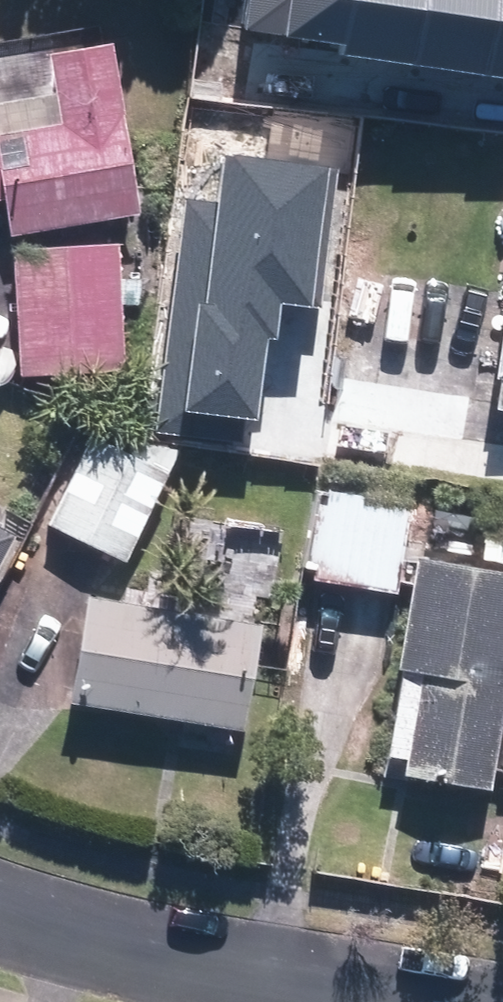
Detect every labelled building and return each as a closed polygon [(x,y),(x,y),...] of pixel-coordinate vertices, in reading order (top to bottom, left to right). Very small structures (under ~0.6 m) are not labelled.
[(246,31),(346,45),(353,0),(251,0),(246,31)] [(421,0),(353,0),(346,45),(345,52),(412,62),(421,0)] [(412,62),(483,72),(493,0),(421,0),(412,62)] [(483,72),(502,75),(502,0),(493,0),(483,72)] [(139,214),(111,45),(46,55),(52,95),(0,103),(0,203),(1,202),(6,236),(139,214)] [(190,204),(161,435),(241,445),(245,417),(257,418),(272,299),(317,305),(335,165),(231,152),(224,208),(190,204)] [(118,242),(10,249),(19,381),(127,374),(118,242)] [(489,412),(502,413),(502,303),(489,412)] [(91,436),(48,526),(129,564),(179,459),(137,439),(130,454),(91,436)] [(408,502),(412,480),(378,475),(375,497),(320,488),(305,582),(399,597),(415,503),(408,502)] [(15,535),(0,527),(0,563),(15,535)] [(414,557),(380,775),(493,792),(502,729),(502,571),(414,557)] [(261,625),(86,596),(68,704),(243,733),(261,625)]
